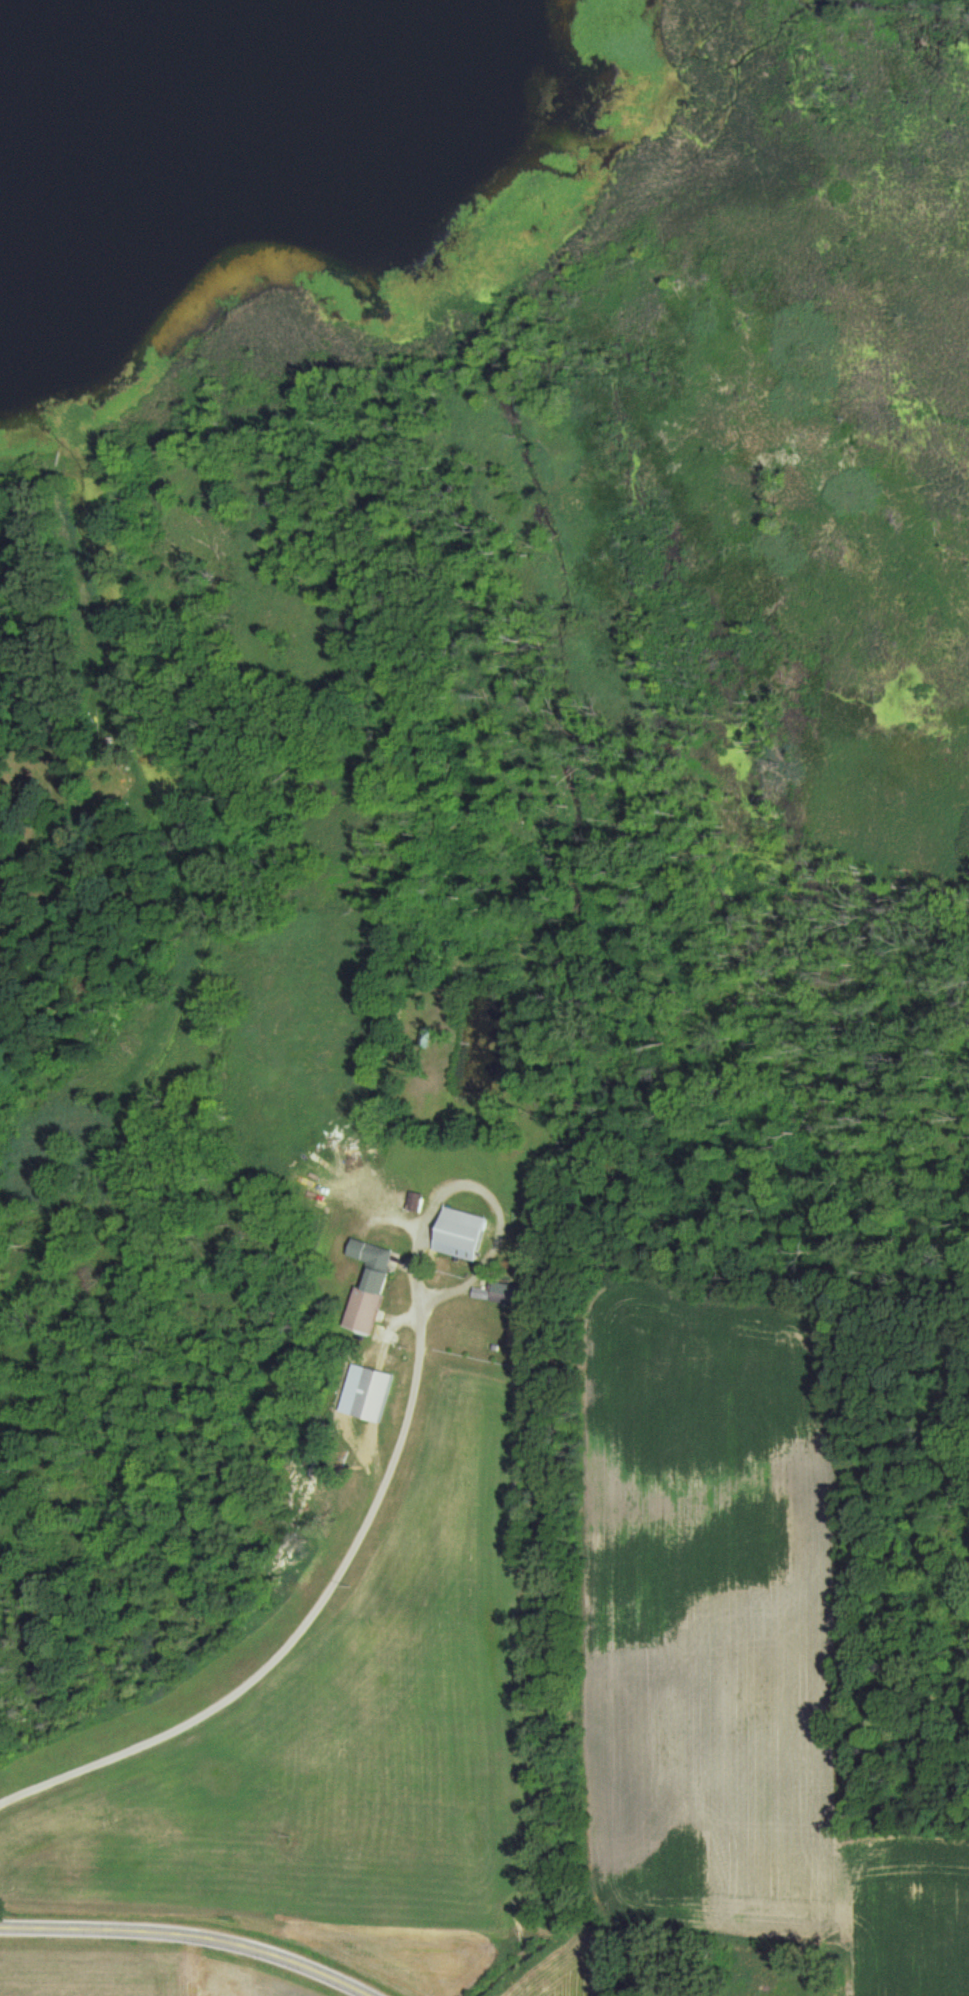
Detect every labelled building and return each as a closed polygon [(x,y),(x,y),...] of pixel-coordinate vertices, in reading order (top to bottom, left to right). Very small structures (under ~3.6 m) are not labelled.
[(490,1219),(447,1206),(434,1250),(478,1262),(490,1219)] [(363,1260),(347,1328),(373,1334),(393,1248),(354,1239),(349,1256),(363,1260)] [(490,1301),(528,1307),(531,1286),(493,1280),(490,1301)] [(395,1373),(367,1367),(356,1417),(384,1423),(395,1373)]
